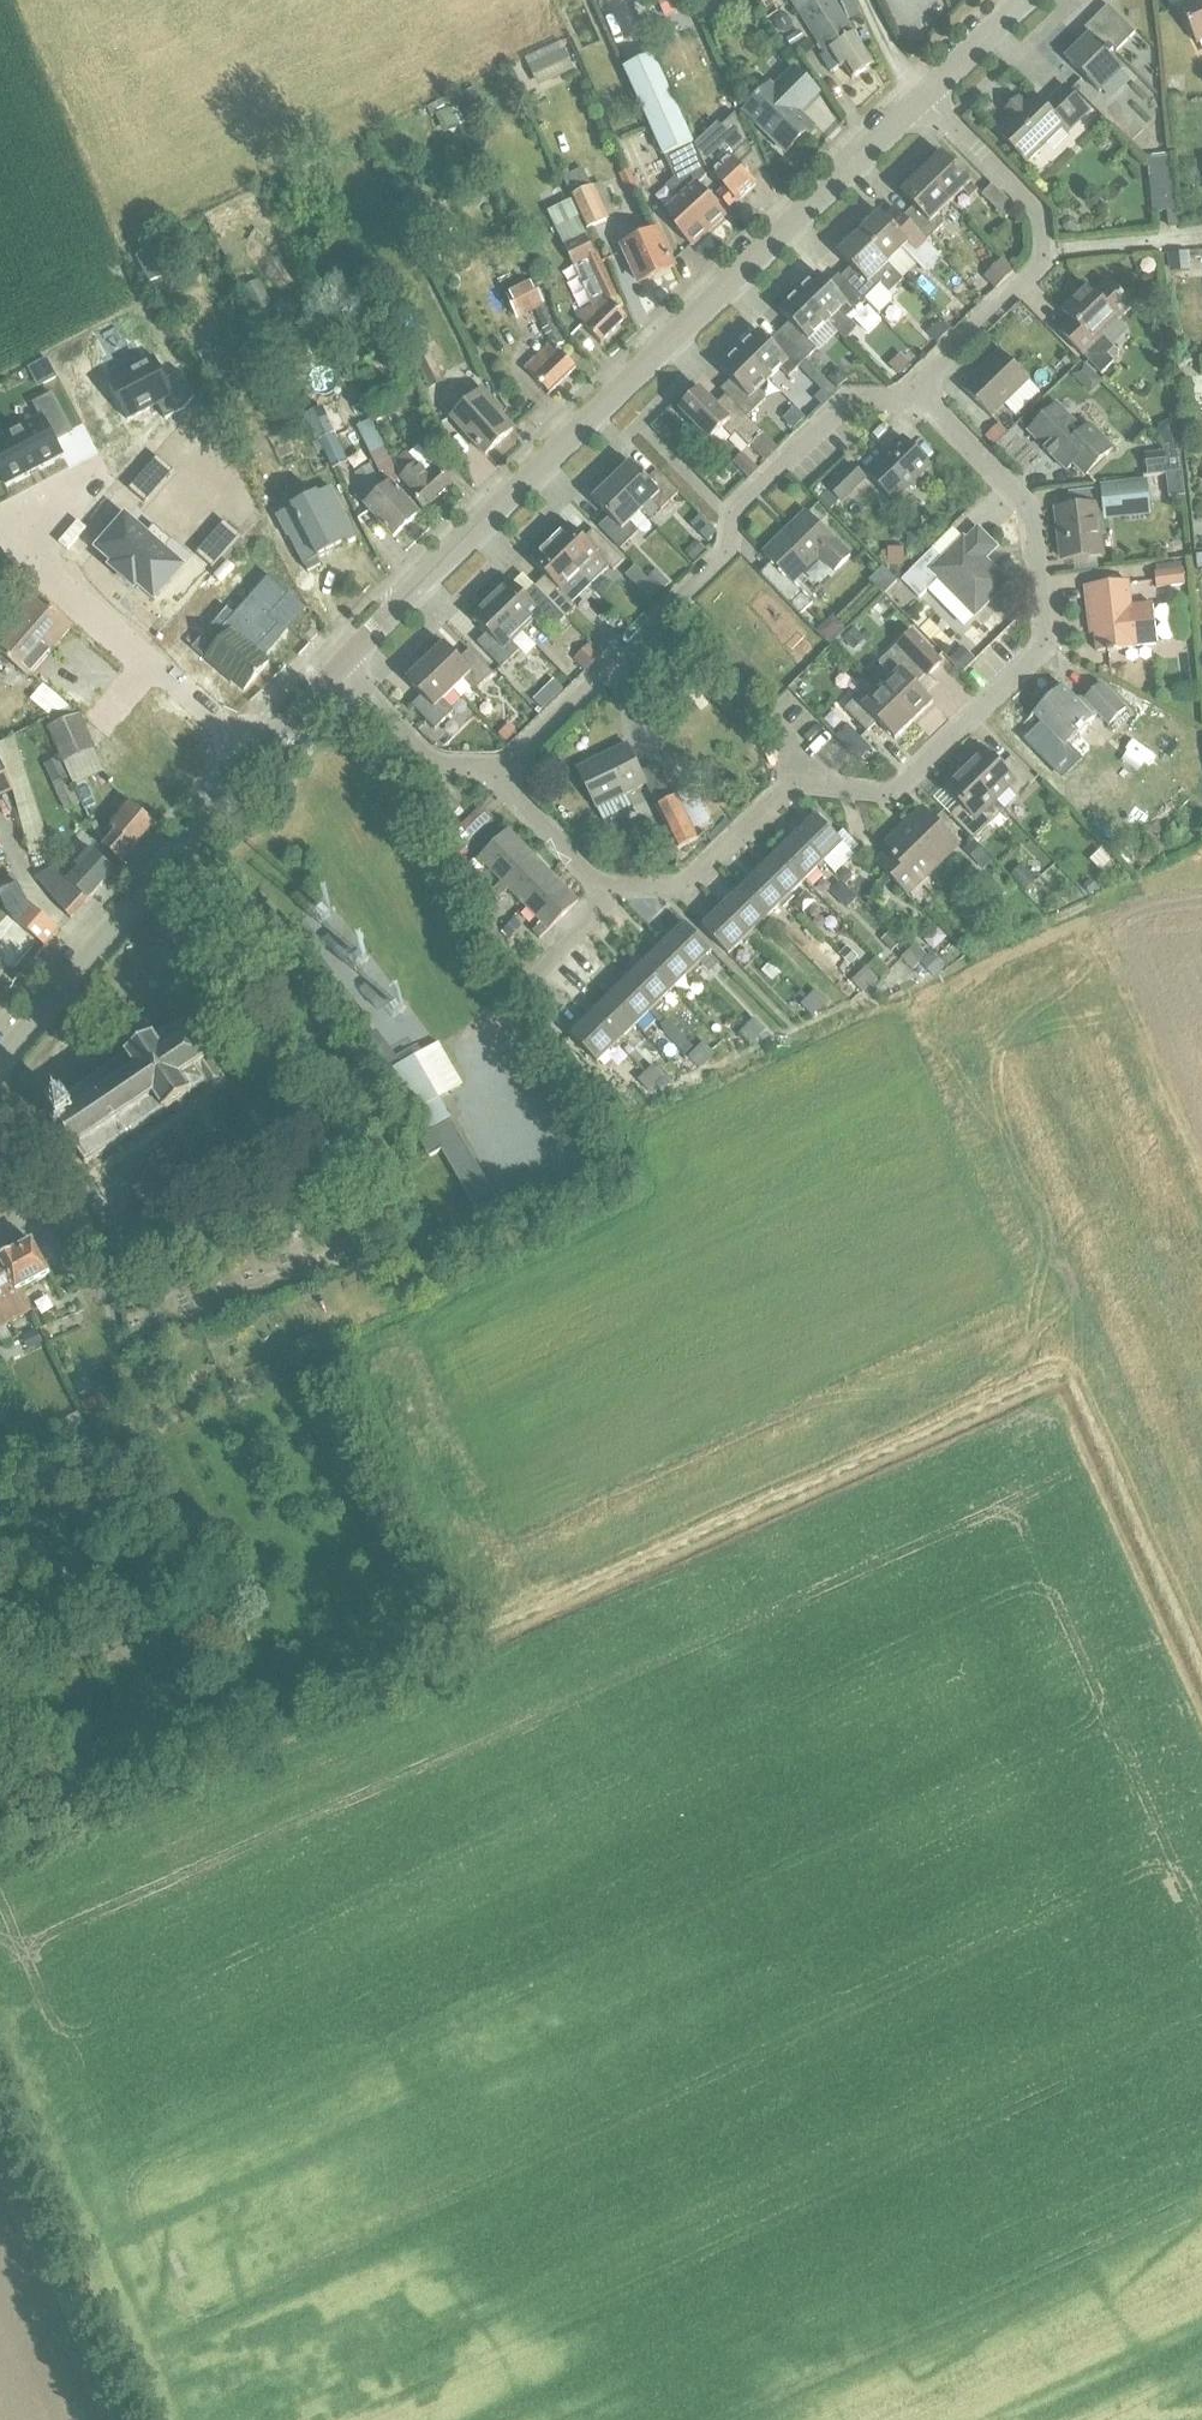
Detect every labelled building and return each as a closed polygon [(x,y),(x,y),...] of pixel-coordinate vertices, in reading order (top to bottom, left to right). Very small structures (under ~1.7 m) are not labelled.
[(665,14),(691,1),(691,0),(658,0),(665,14)] [(710,23),(736,7),(732,0),(697,0),(710,23)] [(827,53),(855,35),(832,0),(792,0),(827,53)] [(1197,44),(1201,42),(1201,0),(1194,0),(1181,6),(1197,44)] [(1080,46),(1067,59),(1100,93),(1123,71),(1112,59),(1124,48),(1137,36),(1109,6),(1096,18),(1084,30),(1087,33),(1090,36),(1080,46)] [(827,53),(823,55),(833,71),(842,65),(843,67),(845,65),(845,66),(854,79),(875,65),(855,35),(827,53)] [(529,66),(538,86),(574,70),(565,49),(529,66)] [(653,57),(625,69),(651,129),(663,155),(692,142),(672,98),(653,57)] [(744,111),(787,154),(813,127),(799,113),(820,93),(795,69),(763,101),(759,97),(744,111)] [(1068,133),(1090,111),(1065,86),(1044,106),(1033,94),(1024,102),(1020,98),(1006,112),(1010,116),(996,130),(1028,163),(1047,144),(1043,140),(1059,124),(1068,133)] [(437,118),(444,134),(466,124),(454,98),(447,102),(445,98),(426,107),(432,120),(437,118)] [(741,165),(754,153),(735,114),(721,128),(719,125),(701,142),(703,144),(697,150),(707,168),(727,189),(721,195),(732,207),(739,201),(740,202),(757,185),(753,180),(753,179),(741,165)] [(692,142),(663,155),(675,181),(668,187),(681,200),(670,210),(684,224),(679,229),(694,245),(727,214),(699,184),(707,177),(692,142)] [(946,150),(923,172),(951,201),(966,186),(974,194),(981,187),(946,150)] [(1166,211),(1168,229),(1181,227),(1173,152),(1146,155),(1153,213),(1166,211)] [(565,176),(575,196),(590,229),(609,220),(594,187),(592,188),(583,168),(565,176)] [(915,203),(904,213),(929,239),(949,220),(940,211),(951,201),(923,172),(903,190),(915,203)] [(985,193),(1008,217),(1017,208),(994,184),(985,193)] [(882,211),(861,230),(906,278),(921,264),(912,254),(929,239),(904,213),(894,223),(882,211)] [(578,217),(558,227),(595,306),(580,322),(603,345),(629,319),(613,300),(619,296),(600,255),(597,256),(578,217)] [(853,263),(843,273),(869,300),(868,302),(880,314),(881,313),(880,313),(894,299),(895,294),(892,291),(906,278),(861,230),(841,250),(853,263)] [(625,249),(641,283),(676,267),(660,232),(625,249)] [(217,244),(241,289),(243,288),(257,313),(272,304),(259,280),(260,279),(236,234),(217,244)] [(1178,264),(1201,265),(1201,249),(1179,248),(1178,264)] [(988,277),(999,288),(1018,270),(1007,259),(988,277)] [(820,271),(802,288),(848,336),(857,328),(849,319),(868,302),(869,300),(843,273),(831,283),(829,280),(820,271)] [(1103,336),(1120,320),(1133,307),(1108,281),(1095,294),(1087,286),(1062,310),(1084,332),(1072,343),(1102,374),(1115,362),(1114,361),(1118,356),(1118,352),(1103,336)] [(537,380),(553,396),(579,370),(559,350),(566,347),(538,282),(509,297),(519,318),(538,310),(553,345),(528,371),(537,380)] [(793,317),(782,328),(810,358),(821,348),(812,337),(828,322),(844,340),(848,336),(802,288),(783,306),(793,317)] [(940,320),(928,331),(938,342),(952,328),(945,321),(943,323),(940,320)] [(763,327),(742,347),(771,377),(781,367),(791,376),(810,358),(782,328),(772,337),(763,327)] [(448,383),(427,340),(411,347),(433,390),(448,383)] [(398,345),(387,351),(396,370),(408,365),(398,345)] [(731,375),(721,385),(727,391),(750,415),(768,398),(759,388),(771,377),(742,347),(722,366),(731,375)] [(903,353),(890,366),(900,375),(912,363),(903,353)] [(1016,416),(1024,409),(1040,393),(1028,381),(1029,380),(1002,353),(964,390),(991,417),(1004,404),(1016,416)] [(128,372),(108,383),(128,421),(158,405),(166,420),(183,411),(195,398),(182,373),(167,381),(155,358),(128,372)] [(1085,364),(1073,376),(1091,394),(1103,383),(1085,364)] [(750,415),(727,391),(717,401),(703,386),(681,406),(712,439),(726,426),(734,434),(737,431),(751,446),(753,443),(768,459),(779,448),(765,433),(765,432),(750,415)] [(370,400),(380,422),(405,410),(394,388),(370,400)] [(455,420),(488,457),(516,432),(502,416),(505,414),(485,393),(455,420)] [(0,441),(0,474),(6,485),(63,455),(56,443),(73,434),(53,395),(34,405),(42,419),(21,430),(0,441)] [(795,423),(808,413),(800,402),(787,411),(795,423)] [(323,437),(327,445),(337,467),(348,461),(321,406),(307,413),(319,439),(323,437)] [(1029,433),(1067,471),(1073,465),(1085,476),(1113,449),(1091,426),(1084,432),(1058,406),(1029,433)] [(1003,420),(989,431),(998,443),(1013,432),(1003,420)] [(390,469),(392,474),(400,470),(388,448),(386,450),(371,421),(360,427),(383,472),(390,469)] [(1161,426),(1158,436),(1168,447),(1180,446),(1178,425),(1170,422),(1161,426)] [(917,480),(931,466),(904,439),(867,474),(894,502),(908,489),(917,489),(917,480)] [(1163,454),(1146,456),(1148,477),(1166,475),(1183,473),(1180,446),(1168,447),(1163,448),(1163,454)] [(414,493),(429,509),(455,486),(419,447),(398,466),(408,485),(415,492),(414,493)] [(743,452),(733,461),(749,478),(759,468),(743,452)] [(145,504),(174,472),(158,457),(129,490),(145,504)] [(635,459),(613,479),(642,509),(654,497),(664,508),(682,491),(660,468),(650,476),(635,459)] [(854,467),(830,490),(821,499),(831,510),(864,478),(854,467)] [(642,509),(613,479),(596,495),(611,512),(599,524),(620,547),(640,530),(630,520),(642,509)] [(1101,489),(1069,493),(1071,508),(1058,509),(1063,560),(1102,556),(1097,513),(1146,508),(1144,484),(1101,489)] [(369,508),(398,539),(421,516),(393,486),(369,508)] [(332,490),(278,517),(289,538),(291,537),(305,566),(309,572),(321,566),(318,559),(357,539),(332,490)] [(760,575),(790,606),(800,616),(813,604),(793,583),(820,557),(835,572),(850,556),(836,541),(807,512),(764,555),(772,563),(760,575)] [(115,530),(97,550),(114,565),(111,568),(123,579),(163,534),(154,526),(146,535),(126,518),(115,530)] [(570,521),(551,540),(581,572),(592,584),(612,565),(614,567),(623,557),(595,528),(585,537),(570,521)] [(212,569),(241,536),(225,522),(196,555),(212,569)] [(958,528),(940,544),(947,553),(966,536),(958,528)] [(948,610),(964,626),(976,614),(1007,584),(984,560),(997,548),(978,530),(966,542),(964,540),(943,560),(933,550),(902,580),(919,598),(939,578),(959,599),(948,610)] [(163,534),(123,579),(136,590),(138,587),(155,601),(184,568),(164,551),(172,542),(163,534)] [(547,573),(535,585),(564,615),(576,604),(573,600),(579,593),(570,583),(581,572),(551,540),(532,558),(547,573)] [(683,552),(692,562),(706,550),(697,540),(683,552)] [(904,548),(888,547),(888,564),(904,565),(904,548)] [(646,574),(631,559),(620,570),(635,585),(646,574)] [(657,569),(648,577),(662,591),(671,583),(657,569)] [(1184,569),(1157,572),(1156,572),(1157,588),(1185,585),(1184,569)] [(513,577),(493,596),(523,627),(534,616),(543,625),(552,617),(557,622),(564,615),(535,585),(527,592),(513,577)] [(231,639),(210,662),(244,693),(270,663),(259,654),(282,628),(272,619),(291,598),(270,580),(223,632),(231,639)] [(1153,605),(1132,607),(1129,581),(1086,586),(1090,621),(1095,621),(1098,653),(1136,648),(1136,647),(1158,644),(1153,605)] [(1057,592),(1058,604),(1083,602),(1082,589),(1057,592)] [(32,679),(75,630),(37,596),(0,638),(0,651),(32,679)] [(523,627),(493,596),(475,614),(490,630),(479,641),(503,666),(522,647),(512,638),(523,627)] [(833,615),(821,626),(832,638),(844,627),(833,615)] [(854,628),(842,639),(854,651),(866,640),(854,628)] [(893,679),(882,689),(914,722),(933,703),(916,686),(928,674),(930,676),(943,663),(912,631),(879,664),(893,679)] [(574,657),(587,670),(603,654),(590,641),(574,657)] [(448,643),(429,661),(455,687),(465,677),(476,689),(494,672),(472,648),(462,657),(448,643)] [(962,646),(951,658),(963,670),(974,658),(962,646)] [(96,673),(105,663),(90,651),(81,661),(96,673)] [(455,687),(429,661),(412,677),(427,692),(416,703),(439,727),(457,708),(446,696),(455,687)] [(535,696),(546,709),(569,689),(558,676),(535,696)] [(1066,746),(1077,758),(1083,758),(1090,751),(1090,746),(1079,734),(1099,715),(1110,726),(1126,710),(1101,684),(1080,705),(1063,687),(1034,715),(1066,747),(1066,746)] [(914,722),(882,689),(872,700),(864,692),(845,710),(868,733),(878,723),(895,740),(914,722)] [(785,717),(803,699),(794,691),(777,708),(785,717)] [(48,730),(64,766),(66,765),(65,765),(84,757),(83,756),(94,751),(79,717),(73,719),(70,712),(48,721),(52,729),(48,730)] [(860,739),(849,749),(860,761),(871,750),(860,739)] [(655,802),(670,795),(656,765),(641,773),(627,745),(578,769),(598,809),(647,784),(655,802)] [(985,749),(965,768),(997,801),(1009,789),(1018,798),(1036,780),(1013,757),(1002,767),(985,749)] [(121,796),(130,804),(131,803),(156,825),(178,799),(130,758),(119,772),(108,785),(121,796)] [(13,788),(0,761),(0,794),(13,788)] [(961,807),(951,817),(974,841),(992,823),(984,814),(997,801),(965,768),(944,789),(961,807)] [(68,777),(53,783),(66,811),(81,804),(68,777)] [(123,864),(156,825),(131,803),(130,804),(121,796),(112,807),(121,814),(110,827),(117,832),(103,847),(123,864)] [(679,850),(698,840),(677,797),(658,807),(673,837),(666,840),(671,852),(678,849),(679,850)] [(54,857),(40,802),(23,806),(37,861),(54,857)] [(491,821),(479,809),(460,827),(472,839),(491,821)] [(923,809),(883,849),(888,854),(877,865),(907,896),(919,884),(914,879),(939,855),(944,860),(959,846),(923,809)] [(817,816),(797,835),(827,866),(835,873),(854,854),(817,816)] [(487,865),(503,882),(532,854),(509,829),(470,867),(477,874),(487,865)] [(455,830),(445,835),(447,838),(453,848),(462,843),(455,830)] [(827,866),(824,862),(797,835),(778,854),(805,881),(819,868),(821,870),(827,866)] [(964,850),(983,869),(992,861),(973,841),(964,850)] [(79,870),(68,883),(87,901),(114,872),(90,850),(75,866),(79,870)] [(510,889),(526,906),(555,877),(532,854),(503,882),(493,891),(500,898),(510,889)] [(778,854),(759,872),(788,902),(794,897),(791,894),(805,881),(778,854)] [(1022,865),(1011,875),(1025,891),(1036,881),(1022,865)] [(87,901),(68,883),(56,866),(35,878),(70,919),(87,901)] [(759,872),(740,891),(767,918),(781,904),(784,907),(788,902),(759,872)] [(13,921),(45,949),(60,932),(28,904),(13,876),(0,883),(0,897),(9,915),(14,920),(13,921)] [(555,877),(526,906),(542,923),(533,932),(540,939),(579,902),(555,877)] [(492,891),(484,899),(491,906),(499,898),(492,891)] [(740,891),(721,909),(751,940),(757,934),(754,931),(767,918),(740,891)] [(751,940),(721,909),(703,928),(729,955),(743,941),(746,944),(751,940)] [(514,919),(503,930),(511,939),(523,928),(514,919)] [(19,979),(45,949),(13,921),(0,937),(0,961),(19,979)] [(686,924),(667,942),(696,972),(701,968),(698,965),(712,951),(686,924)] [(942,924),(929,937),(939,947),(952,934),(942,924)] [(418,1010),(348,932),(338,942),(348,954),(333,968),(404,1046),(418,1034),(406,1021),(418,1010)] [(667,942),(648,961),(674,988),(687,975),(690,978),(696,972),(667,942)] [(916,944),(909,951),(921,963),(928,955),(916,944)] [(921,963),(909,951),(902,958),(914,969),(921,963)] [(19,979),(0,961),(0,1000),(19,979)] [(648,961),(629,980),(658,1010),(663,1005),(660,1002),(674,988),(648,961)] [(867,966),(858,974),(870,986),(878,979),(867,966)] [(870,986),(858,974),(852,980),(864,992),(870,986)] [(629,980),(609,998),(636,1025),(650,1012),(653,1015),(658,1010),(629,980)] [(815,990),(807,998),(819,1010),(827,1001),(815,990)] [(609,998),(591,1017),(620,1047),(625,1042),(622,1039),(636,1025),(609,998)] [(819,1010),(807,998),(798,1008),(810,1020),(819,1010)] [(620,1047),(591,1017),(571,1036),(598,1063),(611,1049),(615,1052),(620,1047)] [(754,1017),(747,1025),(763,1041),(774,1034),(768,1028),(766,1029),(754,1017)] [(208,1100),(229,1086),(212,1061),(214,1060),(196,1033),(195,1034),(185,1019),(171,1029),(170,1028),(49,1109),(58,1122),(53,1125),(58,1134),(54,1137),(63,1151),(73,1144),(87,1165),(173,1108),(176,1113),(188,1106),(184,1101),(192,1096),(191,1095),(201,1089),(208,1100)] [(676,1055),(692,1041),(677,1023),(660,1037),(676,1055)] [(763,1041),(747,1025),(743,1029),(755,1041),(759,1037),(762,1041),(763,1041)] [(704,1042),(696,1049),(708,1061),(716,1054),(704,1042)] [(708,1061),(696,1049),(689,1056),(701,1068),(708,1061)] [(415,1058),(383,1076),(430,1158),(443,1150),(480,1214),(499,1203),(451,1120),(439,1099),(415,1058)] [(653,1065),(645,1072),(657,1085),(665,1077),(653,1065)] [(657,1085),(645,1072),(637,1080),(649,1092),(657,1085)] [(31,1312),(20,1291),(50,1276),(33,1244),(0,1262),(0,1329),(31,1312)] [(376,1283),(358,1284),(359,1299),(378,1297),(376,1283)]
